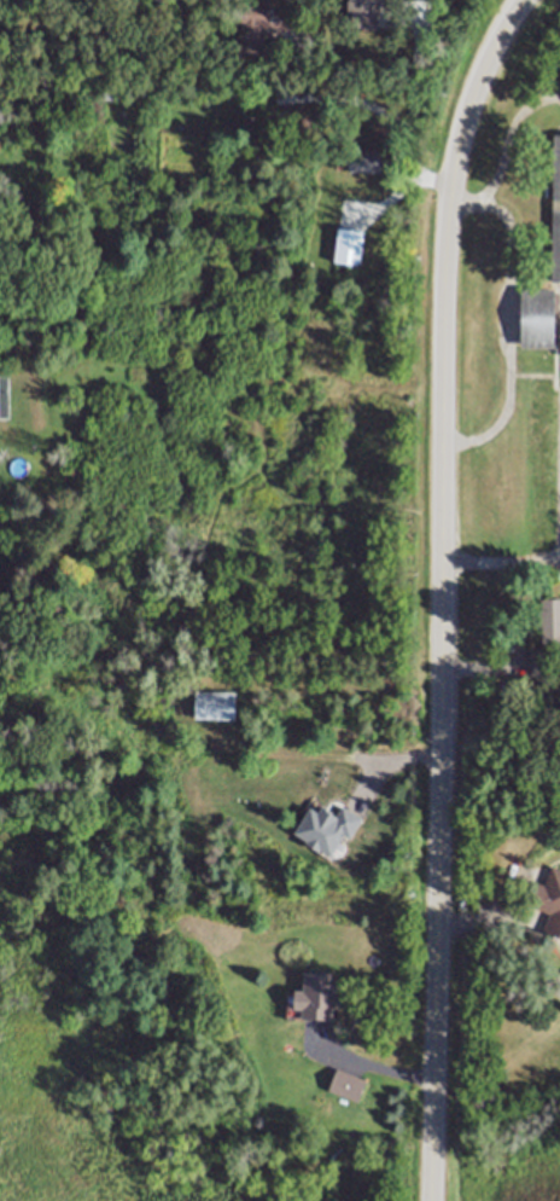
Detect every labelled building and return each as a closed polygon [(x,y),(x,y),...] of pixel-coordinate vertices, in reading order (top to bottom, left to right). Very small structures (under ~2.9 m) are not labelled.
[(238,53),(238,0),(279,0),(279,7),(294,7),(296,27),(266,27),(266,53),(238,53)] [(346,11),(346,0),(349,0),(377,0),(375,28),(352,28),(352,11),(346,11)] [(553,135),(559,135),(559,280),(552,280),(553,135)] [(348,147),(368,147),(373,143),(384,144),(390,151),(397,151),(397,170),(346,170),(348,147)] [(338,227),(364,231),(360,266),(333,262),(338,227)] [(521,289),(555,289),(555,346),(520,346),(521,289)] [(539,599),(559,598),(559,645),(542,645),(539,599)] [(531,650),(553,650),(552,677),(530,675),(531,650)] [(234,720),(193,719),(194,690),(196,690),(196,686),(221,686),(221,691),(235,691),(234,720)] [(553,864),(559,867),(559,947),(539,939),(550,913),(530,904),(541,881),(544,883),(553,864)] [(303,970),(334,970),(334,982),(339,982),(338,1009),(332,1009),(332,1020),(303,1020),(303,1009),(294,1009),(294,990),(303,990),(303,970)] [(337,1067),(367,1080),(357,1102),(327,1090),(337,1067)]
